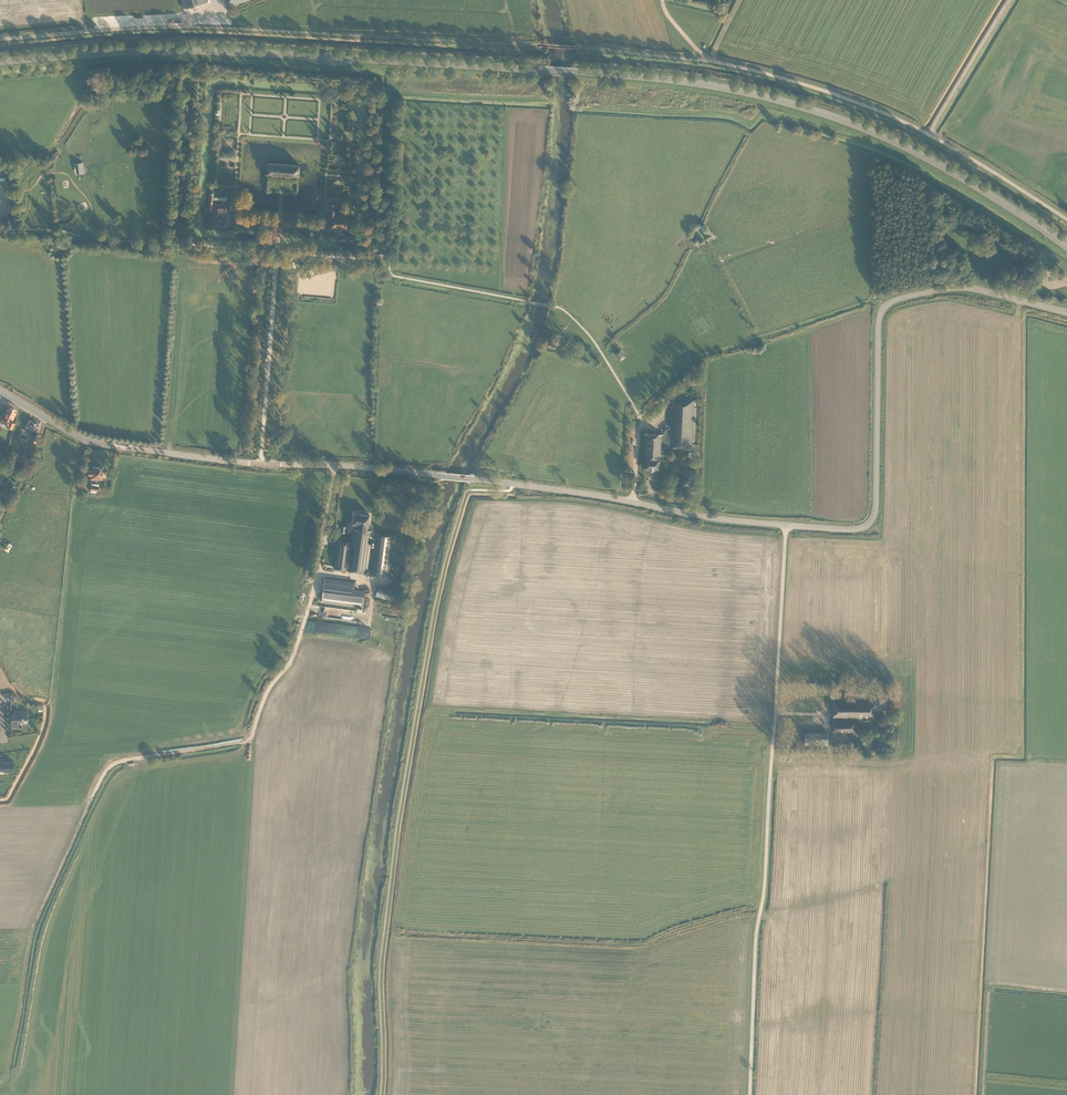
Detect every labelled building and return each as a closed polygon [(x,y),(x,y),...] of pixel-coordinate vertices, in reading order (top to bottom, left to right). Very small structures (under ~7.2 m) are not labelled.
[(299,176),(300,165),(267,163),(267,173),(299,176)] [(229,225),(231,205),(222,204),(214,203),(214,199),(227,200),(227,197),(214,196),(214,193),(209,193),(208,210),(209,210),(213,210),(212,225),(221,226),(221,224),(229,225)] [(347,230),(348,215),(338,215),(338,204),(331,204),(330,229),(347,230)] [(555,347),(558,338),(556,338),(556,335),(553,334),(552,336),(550,336),(547,344),(555,347)] [(624,356),(620,349),(616,352),(620,359),(624,356)] [(646,453),(646,458),(659,458),(659,454),(662,454),(662,447),(669,447),(670,448),(692,450),(692,440),(695,440),(697,407),(694,407),(694,399),(692,399),(692,400),(689,400),(689,399),(672,398),(672,400),(673,400),(673,404),(672,404),(671,428),(669,428),(664,432),(664,434),(645,433),(644,453),(646,453)] [(10,418),(13,420),(16,413),(13,412),(15,409),(10,407),(9,410),(7,409),(4,415),(3,415),(0,421),(7,424),(10,418)] [(36,442),(39,434),(35,432),(39,424),(29,420),(25,430),(29,432),(33,434),(30,440),(36,442)] [(660,458),(659,458),(646,458),(645,458),(645,468),(659,469),(660,458)] [(91,482),(92,482),(91,485),(92,485),(91,489),(91,492),(98,493),(98,490),(99,490),(99,485),(99,483),(100,483),(101,478),(103,478),(103,475),(106,476),(107,471),(104,471),(104,467),(98,466),(93,466),(92,470),(90,469),(90,473),(91,473),(91,478),(92,478),(91,482)] [(368,525),(369,523),(370,514),(355,512),(353,523),(360,524),(359,528),(355,528),(354,533),(352,533),(351,542),(338,541),(337,550),(335,568),(367,572),(372,536),(370,535),(371,530),(367,529),(367,525),(368,525)] [(375,536),(372,536),(372,540),(374,540),(370,573),(389,575),(394,536),(375,533),(375,536)] [(322,601),(324,601),(352,604),(355,582),(325,578),(322,601)] [(398,592),(378,586),(375,595),(395,601),(398,592)] [(886,708),(887,695),(873,695),(873,697),(833,697),(833,731),(855,731),(855,718),(875,718),(875,708),(886,708)] [(24,723),(29,723),(29,711),(15,711),(15,714),(13,714),(13,728),(19,728),(19,721),(24,721),(24,723)] [(4,769),(4,770),(9,770),(9,769),(13,769),(13,760),(0,760),(0,769),(4,769)]
